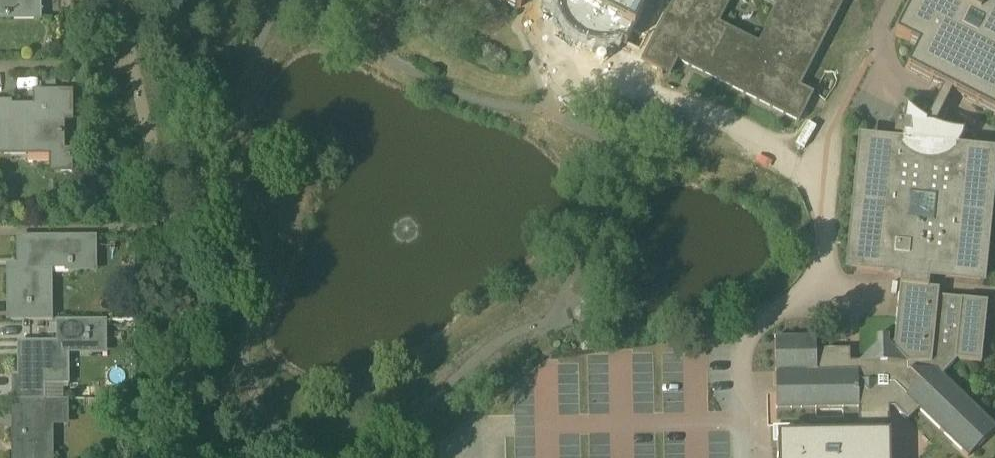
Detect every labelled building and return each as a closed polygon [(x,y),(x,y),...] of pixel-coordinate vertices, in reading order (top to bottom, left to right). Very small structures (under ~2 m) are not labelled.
[(6,15),(1,15),(1,19),(9,19),(9,17),(39,16),(39,0),(6,0),(6,15)] [(502,3),(507,1),(508,6),(516,10),(520,8),(521,9),(526,0),(497,0),(502,3)] [(642,61),(671,76),(676,63),(800,124),(815,95),(801,87),(846,0),(764,0),(775,5),(757,44),(717,25),(730,0),(671,0),(642,61)] [(897,34),(919,47),(907,69),(944,88),(953,93),(994,114),(994,0),(915,0),(897,34)] [(926,125),(936,126),(949,100),(953,93),(944,88),(940,96),(927,122),(926,125)] [(10,108),(10,103),(0,103),(0,154),(50,154),(50,172),(72,172),(72,152),(63,152),(63,120),(72,120),(72,93),(35,93),(35,112),(18,112),(18,108),(10,108)] [(964,133),(948,131),(936,126),(926,125),(927,122),(925,121),(922,120),(916,116),(905,107),(904,123),(896,122),(895,136),(902,136),(902,146),(863,142),(850,268),(901,273),(900,287),(928,290),(928,289),(930,276),(981,281),(993,155),(954,151),(961,143),(964,133)] [(39,241),(39,238),(21,238),(22,269),(12,269),(12,304),(52,304),(52,267),(91,267),(91,241),(39,241)] [(900,287),(894,344),(890,347),(883,340),(860,362),(850,363),(850,350),(816,351),(816,338),(775,339),(777,411),(859,409),(859,434),(890,434),(890,408),(895,408),(895,410),(908,422),(919,410),(968,457),(994,430),(994,426),(943,376),(957,361),(982,364),(988,302),(938,297),(939,290),(928,289),(928,290),(900,287)] [(52,304),(12,304),(12,322),(52,321),(52,304)] [(57,349),(25,350),(25,386),(12,386),(12,402),(46,401),(46,386),(64,386),(64,350),(89,350),(89,340),(103,340),(103,321),(57,321),(57,349)] [(12,402),(13,457),(50,457),(50,423),(66,423),(65,401),(46,401),(12,402)] [(780,435),(781,457),(892,457),(891,434),(890,434),(859,434),(780,435)]
